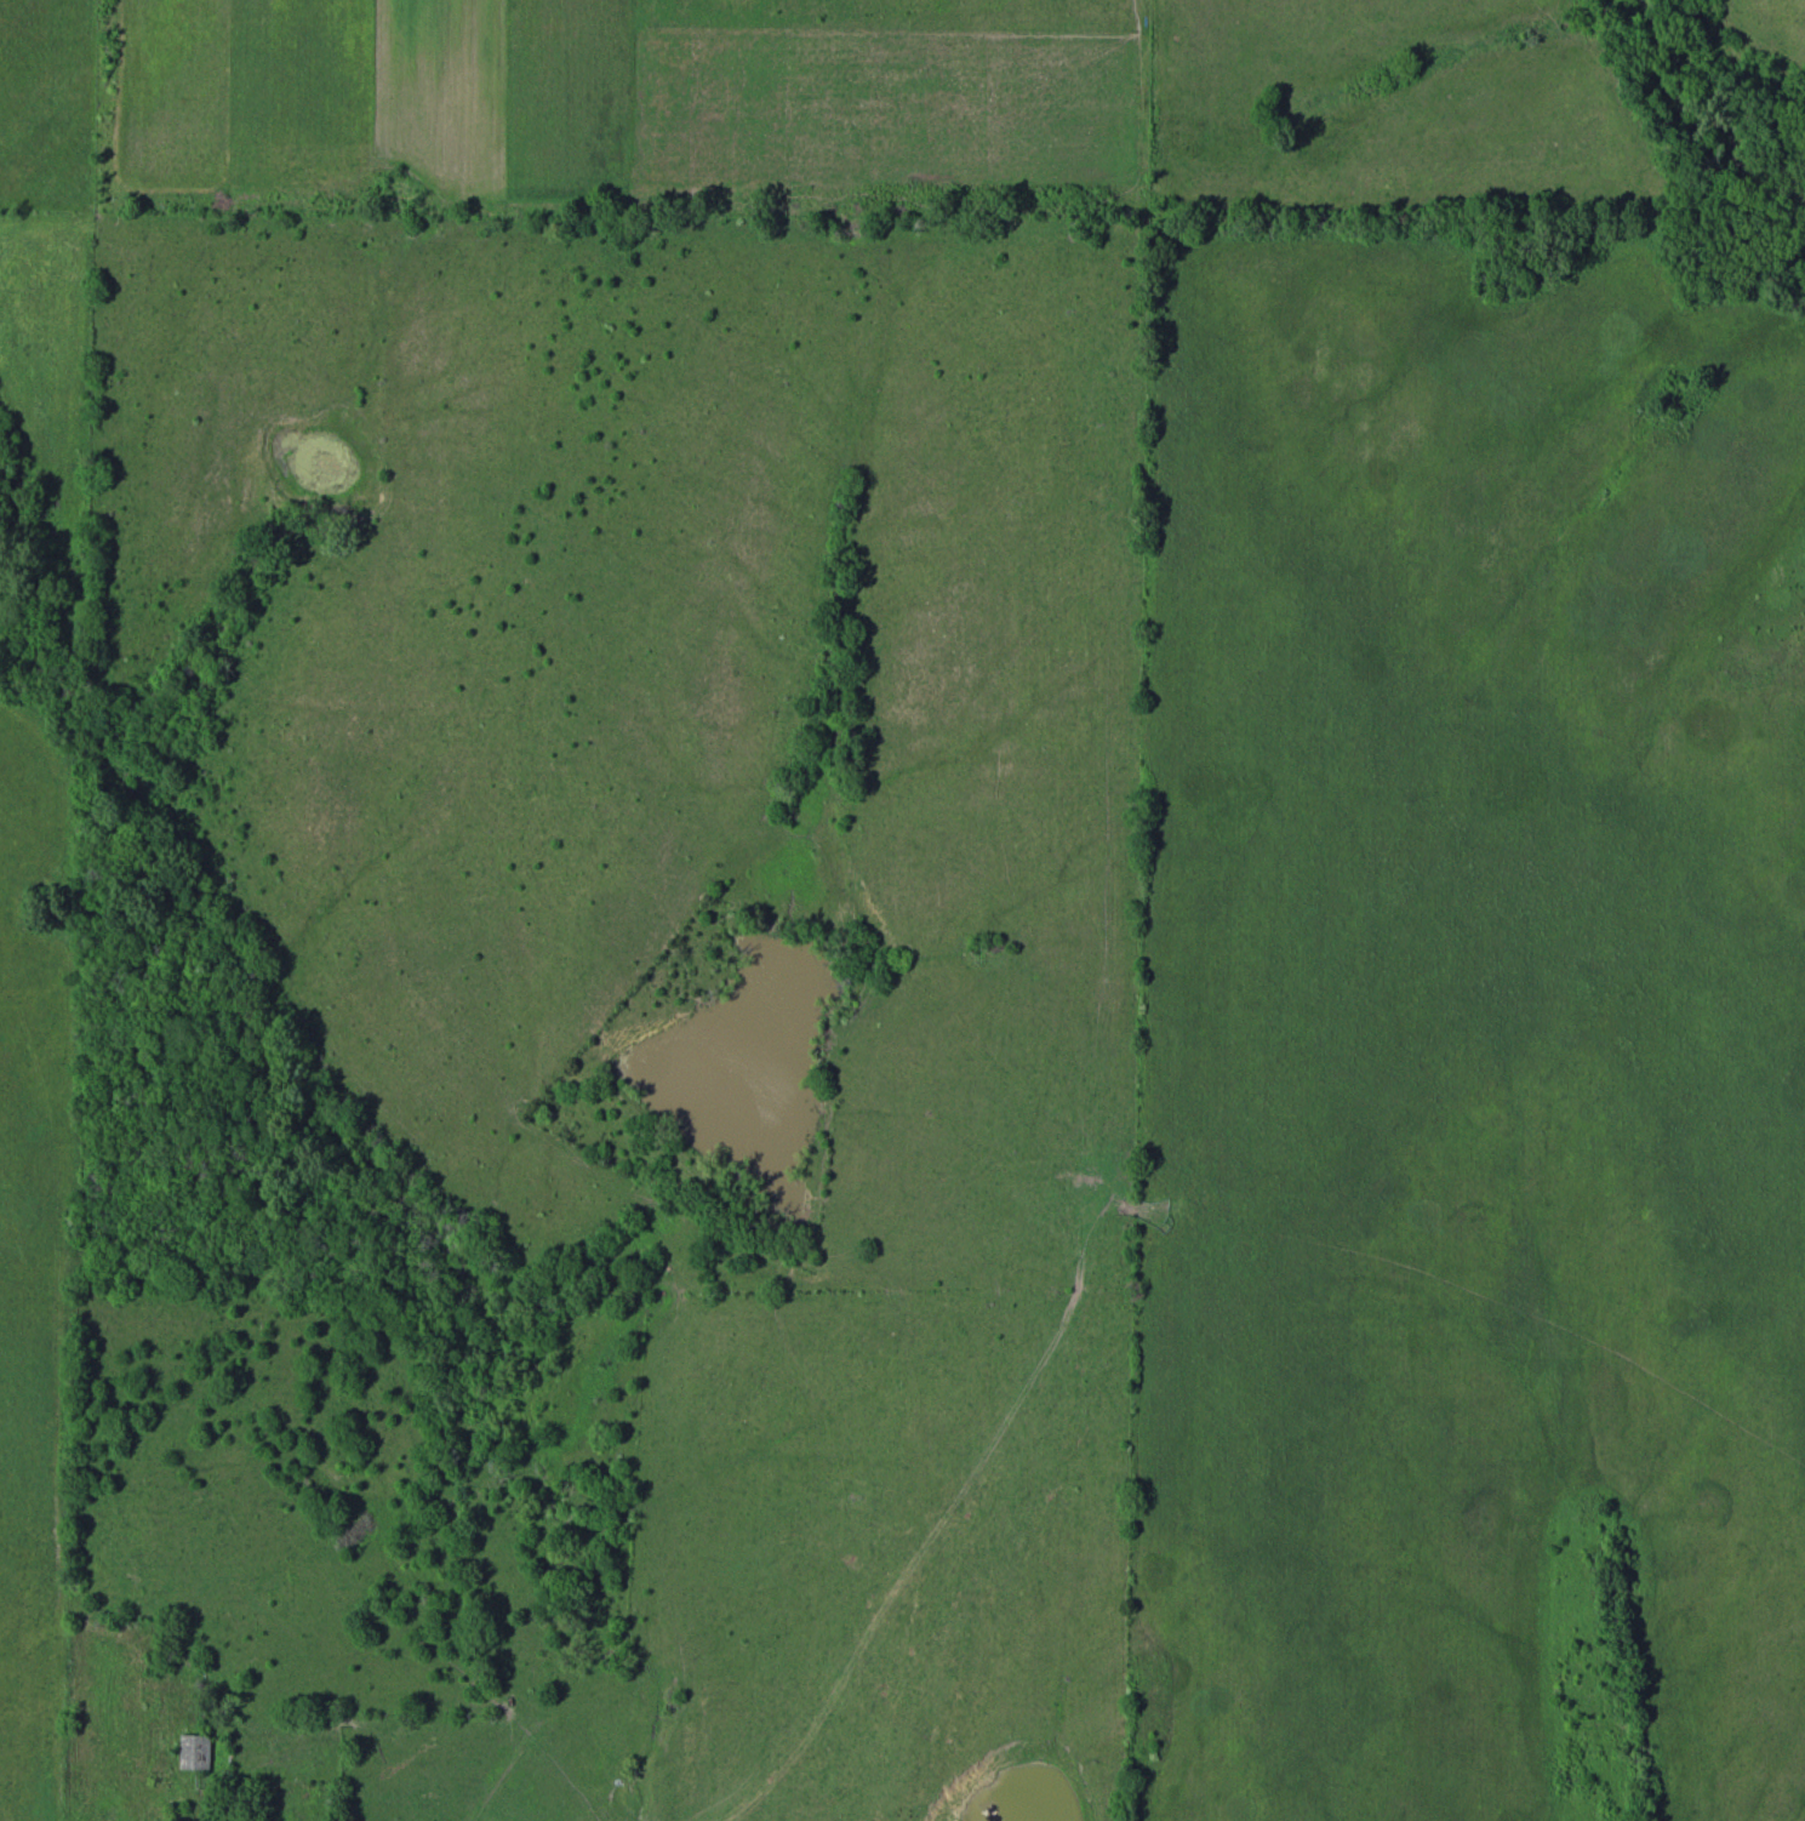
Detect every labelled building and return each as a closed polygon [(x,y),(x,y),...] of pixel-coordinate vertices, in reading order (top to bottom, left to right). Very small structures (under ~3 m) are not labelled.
[(176,1769),(207,1769),(207,1734),(176,1734),(176,1769)]
